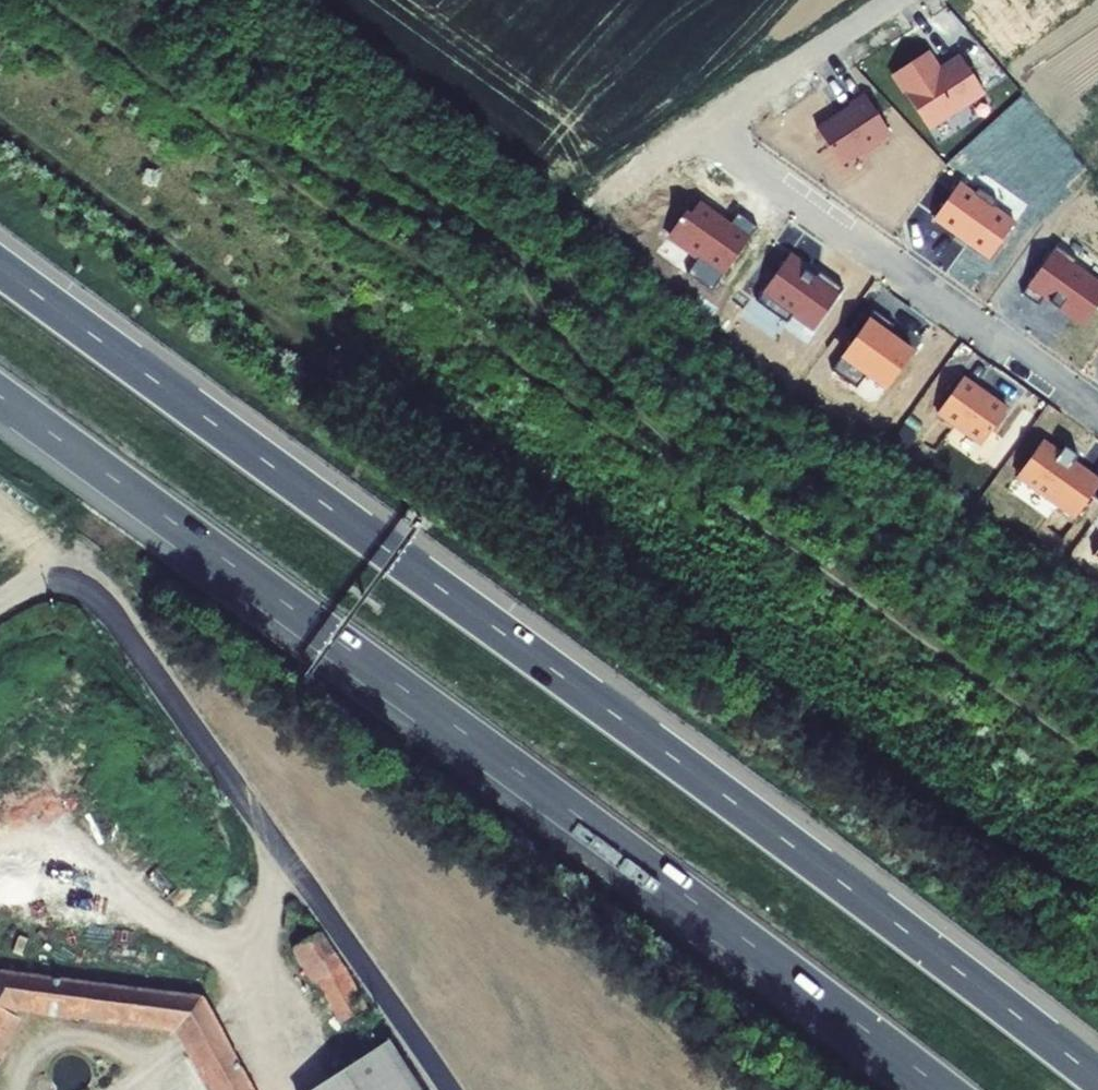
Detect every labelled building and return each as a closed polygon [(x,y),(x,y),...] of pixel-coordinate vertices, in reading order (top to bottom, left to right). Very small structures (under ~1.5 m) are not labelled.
[(929,131),(986,95),(960,55),(941,68),(929,50),(892,74),(929,131)] [(846,168),(892,135),(863,94),(816,127),(846,168)] [(1015,219),(959,181),(932,221),(988,259),(1015,219)] [(715,293),(759,225),(738,211),(730,222),(700,202),(691,215),(688,213),(670,239),(698,258),(687,275),(715,293)] [(813,333),(841,290),(804,266),(808,259),(790,247),(758,297),(813,333)] [(1097,303),(1097,280),(1055,250),(1028,289),(1081,327),(1097,303)] [(885,391),(915,347),(870,316),(839,360),(885,391)] [(979,449),(1009,407),(965,376),(935,417),(979,449)] [(1097,485),(1097,477),(1075,461),(1080,454),(1066,443),(1059,453),(1043,442),(1016,480),(1073,521),(1097,485)] [(356,1032),(296,945),(267,964),(317,1040),(262,1068),(275,1089),(293,1089),(350,1059),(355,1072),(326,1089),(399,1089),(356,1032)] [(187,1002),(0,983),(0,1015),(4,1011),(159,1027),(193,1089),(235,1089),(187,1002)]
